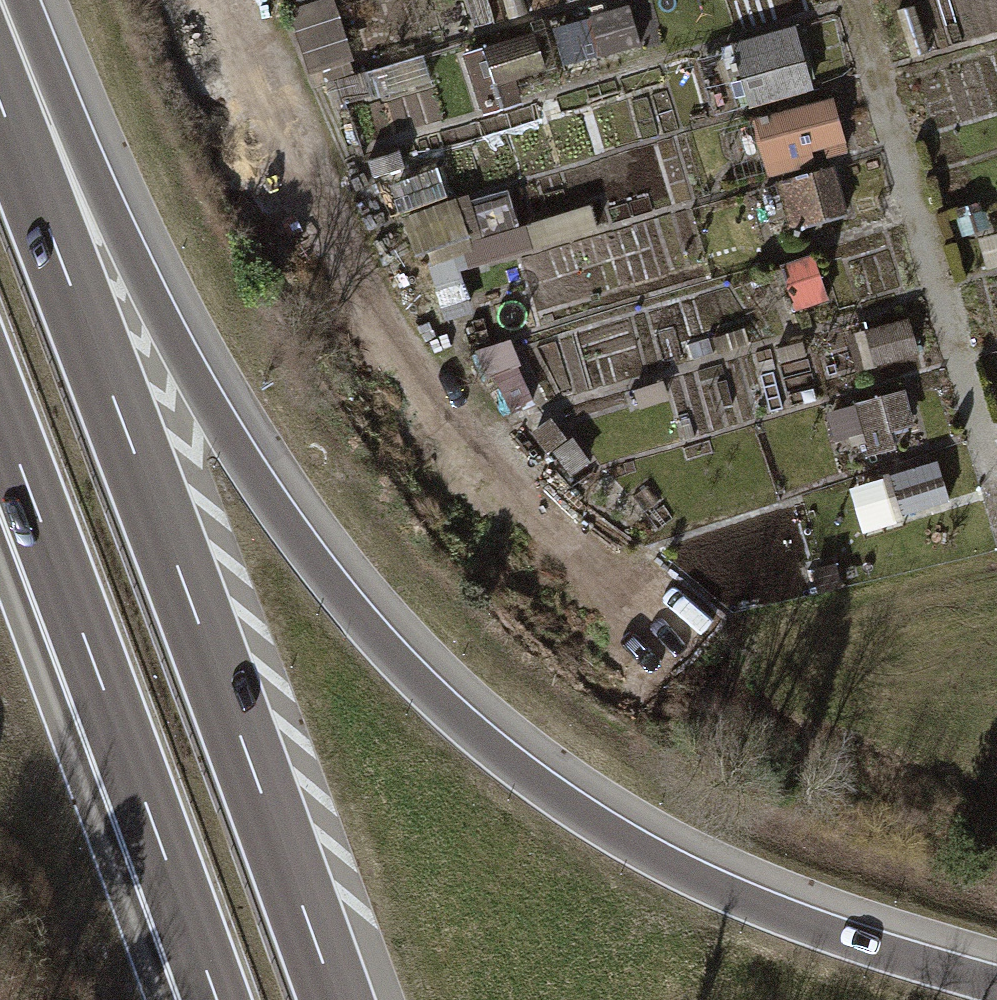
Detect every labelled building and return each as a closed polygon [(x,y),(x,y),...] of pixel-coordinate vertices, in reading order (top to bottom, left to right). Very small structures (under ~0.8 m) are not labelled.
[(636,6),(581,10),(585,54),(639,49),(636,6)] [(734,39),(752,106),(818,88),(800,22),(734,39)] [(543,40),(485,43),(488,90),(546,86),(543,40)] [(837,96),(756,118),(771,172),(852,150),(837,96)] [(801,226),(828,220),(816,168),(789,174),(801,226)] [(518,188),(408,213),(417,254),(456,245),(461,266),(532,249),(518,188)] [(871,337),(875,362),(916,355),(912,330),(871,337)] [(853,448),(917,439),(910,393),(847,402),(853,448)] [(945,466),(866,478),(872,520),(951,509),(945,466)]
